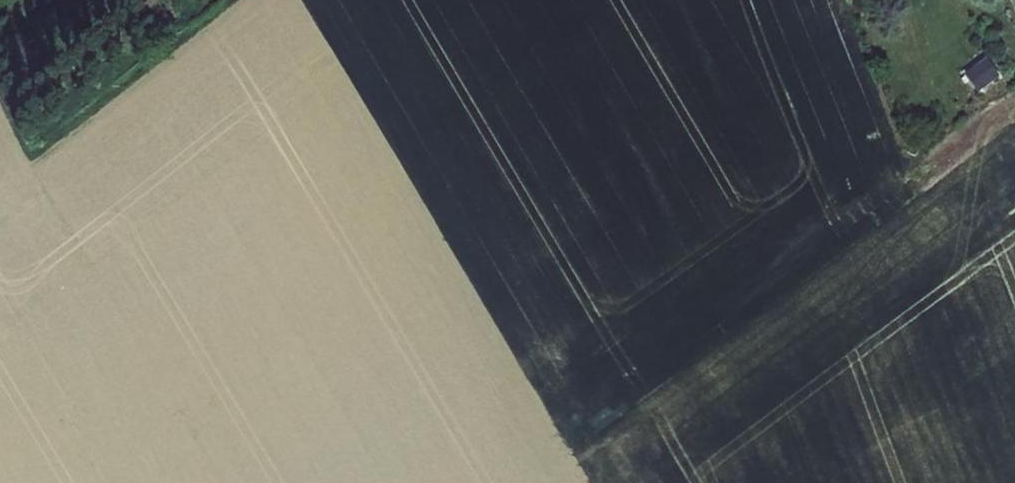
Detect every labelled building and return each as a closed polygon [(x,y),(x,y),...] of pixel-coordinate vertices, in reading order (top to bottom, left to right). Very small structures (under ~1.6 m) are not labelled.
[(977,91),(1000,76),(989,58),(965,73),(977,91)]
